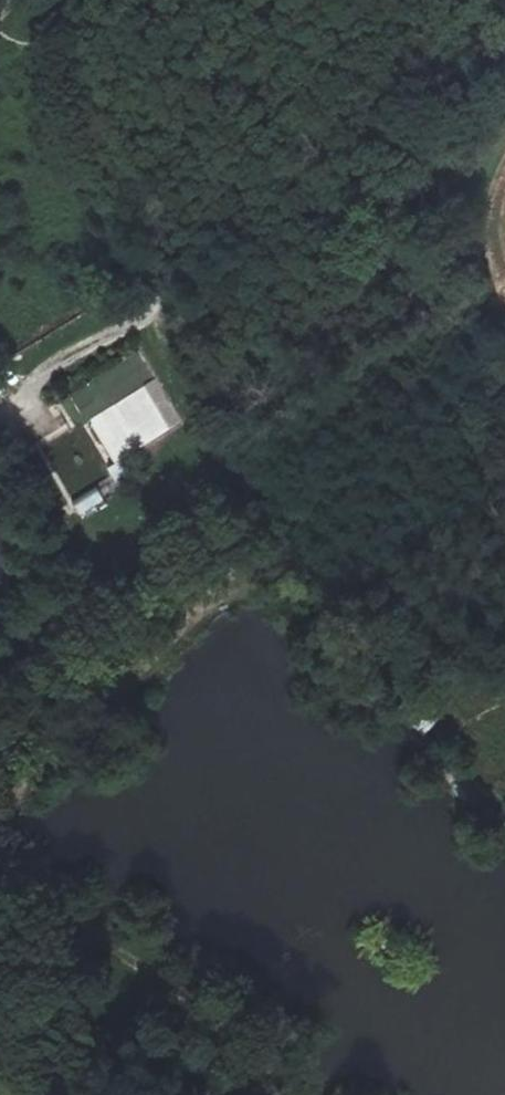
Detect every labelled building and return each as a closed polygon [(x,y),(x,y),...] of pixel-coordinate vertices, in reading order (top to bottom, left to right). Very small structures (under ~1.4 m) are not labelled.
[(87,421),(127,487),(137,481),(123,457),(182,422),(156,379),(87,421)] [(83,519),(108,505),(99,488),(74,502),(83,519)]
